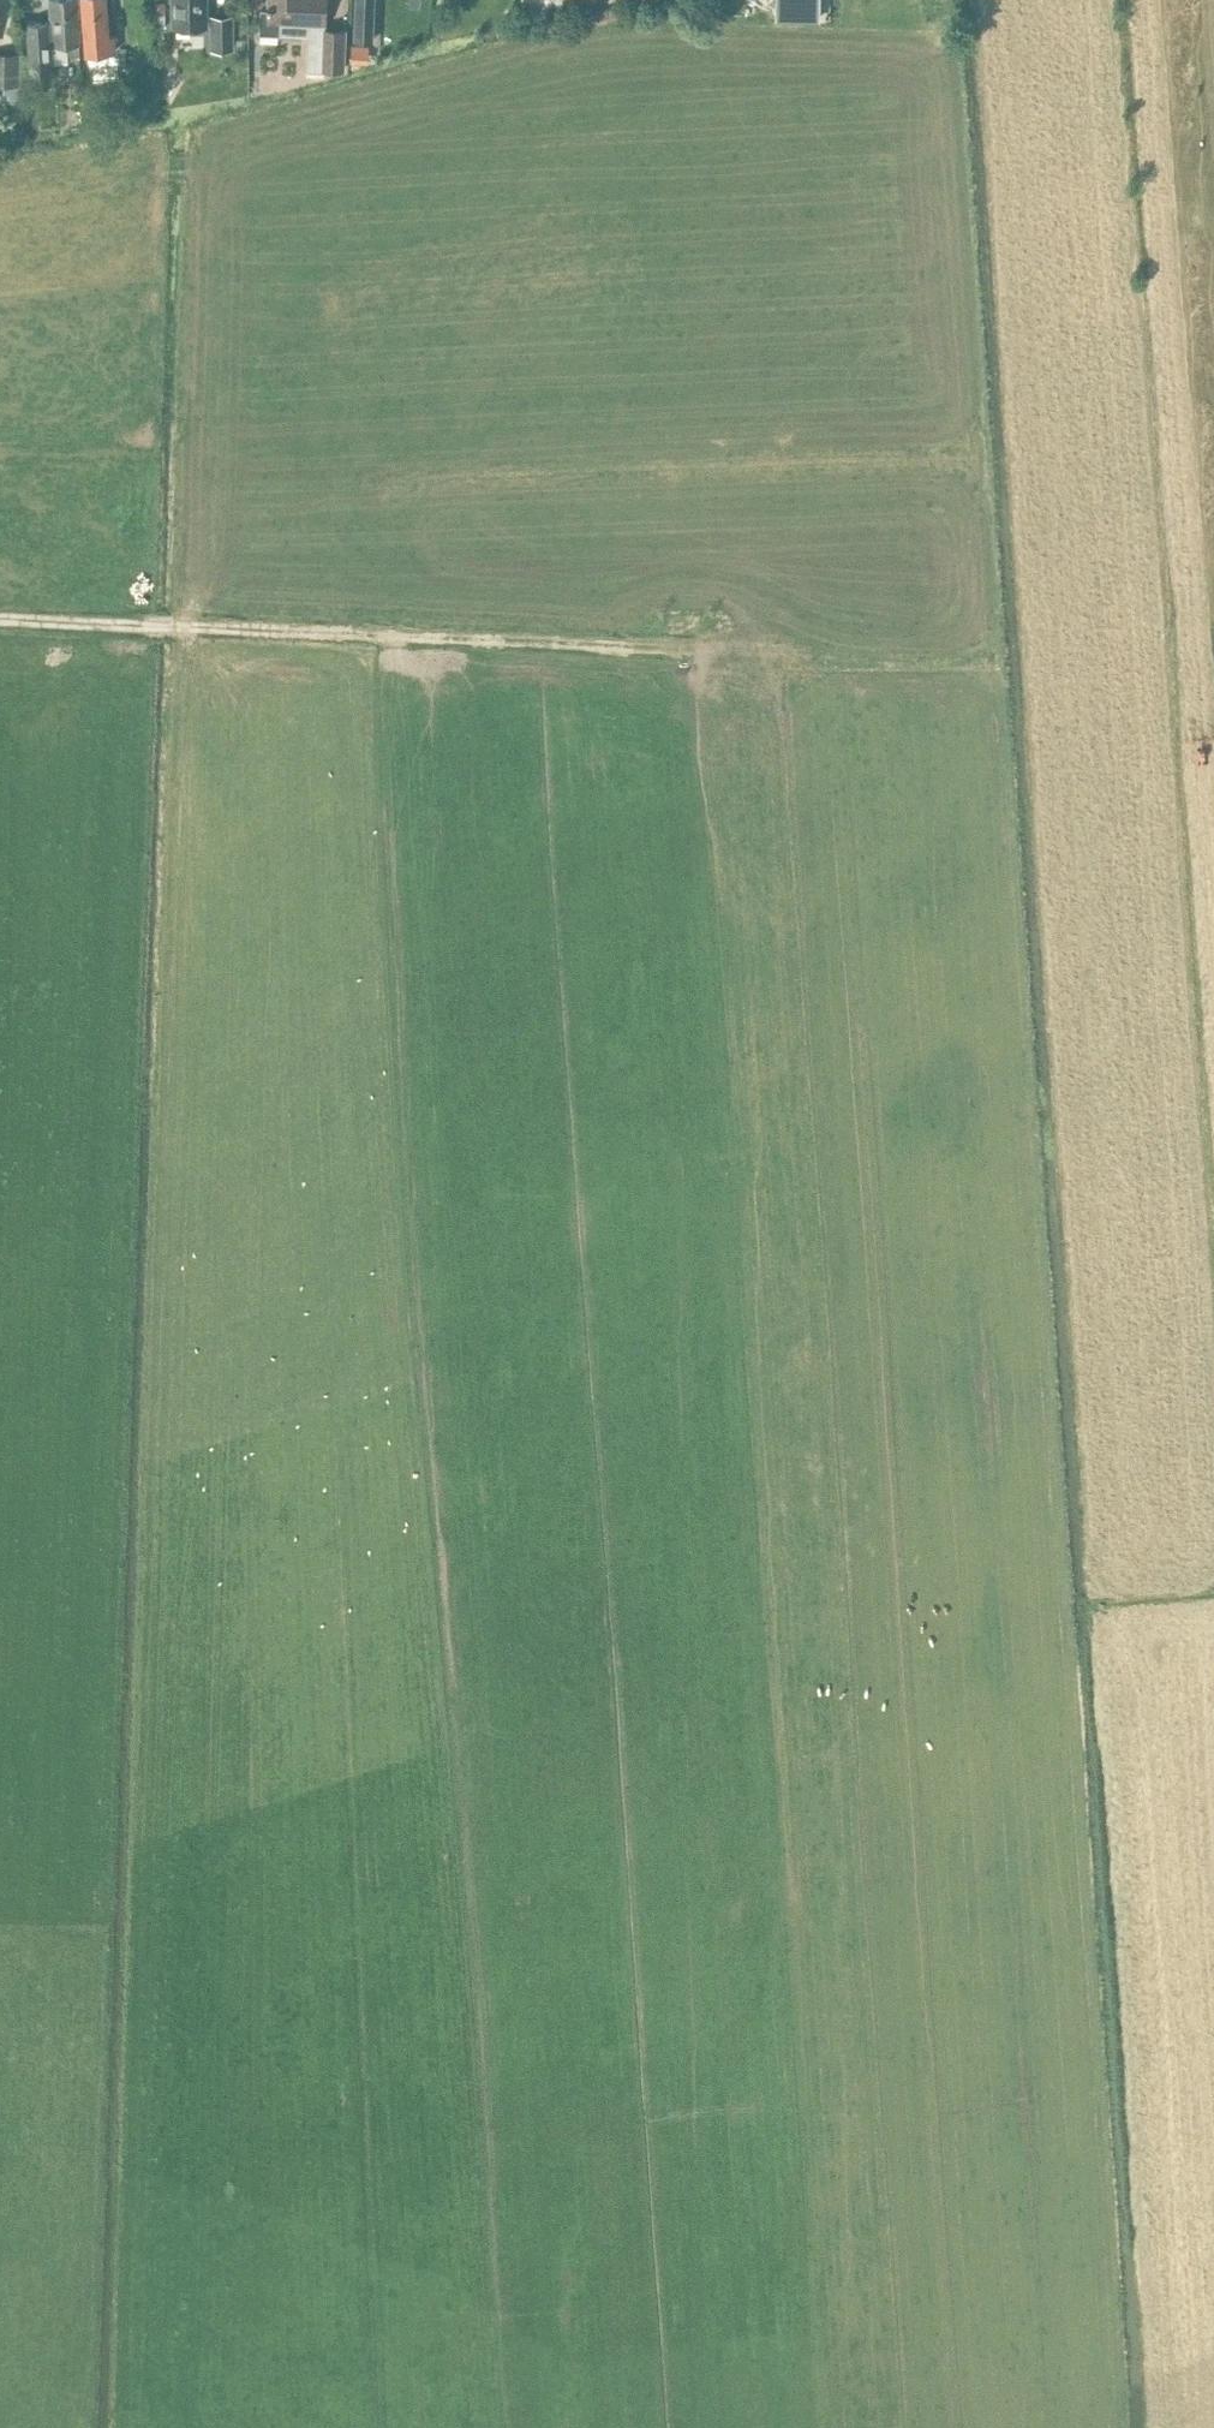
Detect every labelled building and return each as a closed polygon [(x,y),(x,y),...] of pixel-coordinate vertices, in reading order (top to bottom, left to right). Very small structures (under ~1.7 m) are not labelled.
[(33,77),(55,76),(53,42),(66,41),(67,56),(80,55),(79,40),(81,39),(78,0),(50,0),(52,26),(49,26),(49,21),(28,23),(33,77)] [(83,17),(86,53),(115,50),(114,34),(109,35),(108,15),(107,0),(81,0),(83,17)] [(206,25),(206,0),(173,0),(173,25),(206,25)] [(260,33),(279,33),(309,35),(307,69),(308,69),(324,70),(343,70),(345,29),(325,29),(325,22),(326,13),(326,0),(269,0),(269,5),(267,5),(267,10),(261,9),(260,33)] [(355,40),(373,42),(374,0),(356,0),(355,40)] [(549,19),(550,13),(570,16),(572,0),(521,0),(519,14),(549,19)] [(778,17),(818,17),(818,0),(778,0),(778,17)] [(212,16),(213,48),(232,48),(231,16),(212,16)] [(6,122),(6,138),(22,137),(21,55),(0,56),(0,87),(4,87),(3,91),(10,92),(10,109),(9,109),(8,123),(6,122)] [(93,65),(81,65),(82,80),(93,80),(93,65)] [(254,76),(251,79),(252,88),(256,91),(259,90),(262,87),(262,78),(259,76),(254,76)] [(163,78),(154,96),(168,103),(177,86),(163,78)]
